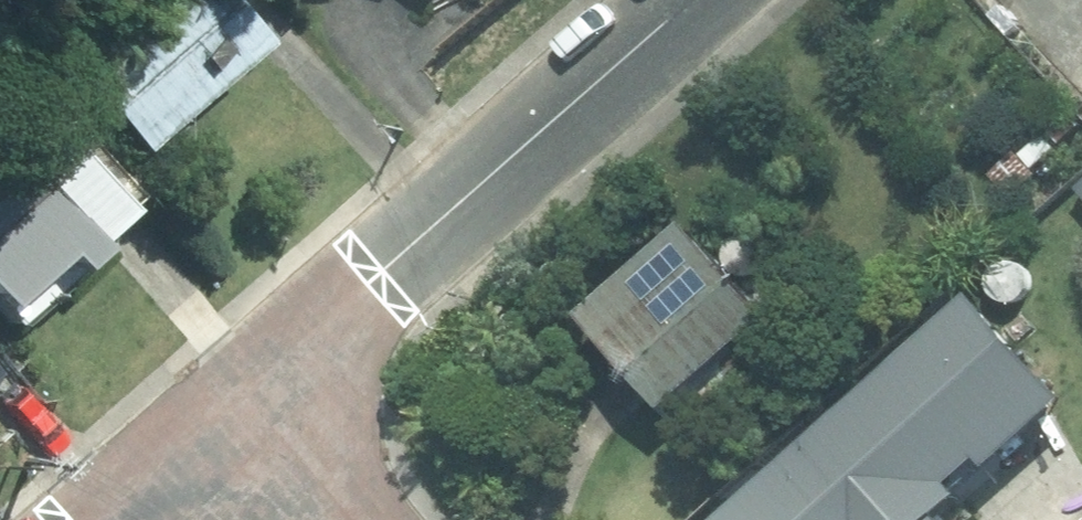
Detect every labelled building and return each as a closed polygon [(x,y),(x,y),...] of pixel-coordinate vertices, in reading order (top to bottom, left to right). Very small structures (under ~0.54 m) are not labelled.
[(46,60),(61,78),(111,136),(237,29),(212,0),(118,0),(46,60)] [(52,111),(0,157),(0,317),(7,326),(52,286),(40,271),(75,239),(80,245),(131,199),(52,111)] [(1047,137),(1026,158),(1038,173),(1060,151),(1047,137)] [(1018,158),(992,180),(1013,204),(1038,181),(1018,158)] [(695,234),(592,327),(675,418),(679,415),(691,429),(746,380),(734,367),(779,327),(695,234)] [(978,317),(911,380),(992,469),(1061,407),(978,317)] [(743,519),(931,519),(959,495),(875,402),(743,519)]
